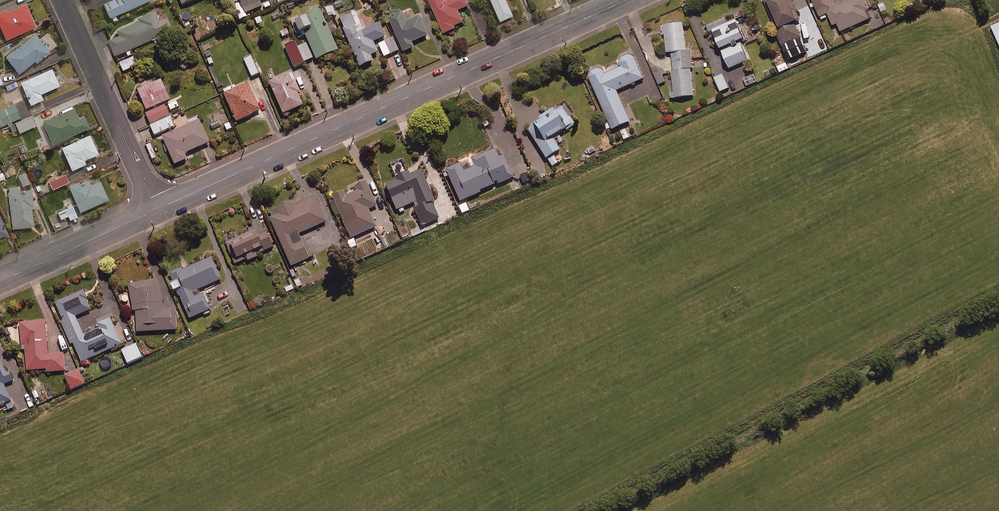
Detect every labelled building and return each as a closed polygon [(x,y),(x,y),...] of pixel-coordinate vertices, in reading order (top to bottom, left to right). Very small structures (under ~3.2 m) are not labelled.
[(150,0),(114,0),(103,5),(110,20),(151,1),(150,0)] [(246,15),(263,8),(260,2),(264,0),(240,0),(246,15)] [(467,0),(454,0),(445,4),(443,0),(430,0),(446,35),(458,30),(457,27),(465,23),(460,11),(470,7),(467,0)] [(500,22),(514,16),(507,0),(491,0),(500,22)] [(778,29),(776,30),(783,46),(803,38),(797,24),(802,21),(793,0),(765,0),(778,29)] [(821,18),(829,15),(835,27),(839,25),(843,33),(871,20),(868,12),(871,11),(866,0),(854,0),(837,8),(834,0),(813,0),(821,18)] [(25,5),(6,13),(5,11),(0,13),(0,30),(5,42),(35,28),(25,5)] [(336,14),(332,5),(325,7),(329,17),(336,14)] [(160,24),(154,11),(136,19),(138,22),(116,32),(118,37),(108,41),(116,58),(172,33),(167,21),(160,24)] [(338,51),(321,12),(292,25),(299,40),(306,37),(317,61),(338,51)] [(429,37),(420,17),(407,23),(402,13),(388,20),(404,54),(415,49),(413,44),(429,37)] [(737,18),(712,30),(731,70),(750,61),(742,43),(747,40),(737,18)] [(685,23),(664,25),(668,54),(673,54),(675,71),(673,72),(676,93),(672,93),(672,99),(696,97),(693,69),(695,69),(693,50),(688,51),(685,23)] [(991,27),(998,45),(998,23),(991,27)] [(387,38),(381,24),(358,34),(354,26),(344,31),(361,69),(374,63),(372,57),(379,54),(374,43),(387,38)] [(50,54),(34,35),(4,58),(18,76),(34,63),(35,65),(50,54)] [(393,38),(379,44),(384,57),(398,51),(393,38)] [(294,68),(313,59),(306,44),(297,48),(295,43),(284,48),(294,68)] [(646,80),(636,58),(630,55),(623,59),(621,65),(623,68),(607,74),(606,71),(600,69),(592,72),(590,78),(614,131),(633,123),(619,92),(646,80)] [(260,73),(253,56),(244,60),(251,77),(260,73)] [(137,66),(133,57),(120,63),(123,72),(137,66)] [(59,88),(51,70),(19,84),(30,107),(43,101),(40,96),(59,88)] [(666,82),(662,71),(655,74),(659,84),(666,82)] [(729,88),(724,74),(716,78),(721,91),(729,88)] [(304,108),(299,95),(301,94),(296,83),(293,84),(289,76),(270,85),(284,117),(304,108)] [(170,102),(161,81),(138,91),(147,112),(170,102)] [(261,112),(249,84),(224,95),(237,123),(253,116),(252,116),(261,112)] [(14,104),(0,110),(0,127),(20,117),(14,104)] [(169,115),(165,106),(146,114),(150,123),(169,115)] [(73,109),(42,123),(52,145),(89,129),(84,117),(78,120),(73,109)] [(554,109),(539,118),(541,122),(528,131),(547,159),(560,151),(553,140),(567,131),(568,132),(577,126),(571,117),(569,118),(563,109),(556,114),(554,109)] [(17,131),(18,133),(36,126),(32,117),(9,126),(12,133),(17,131)] [(175,126),(171,117),(150,126),(154,135),(175,126)] [(210,144),(200,121),(162,138),(175,166),(188,160),(185,155),(210,144)] [(89,137),(61,149),(71,172),(85,166),(84,162),(98,156),(89,137)] [(496,149),(471,160),(475,168),(465,172),(461,164),(447,171),(461,203),(481,194),(481,193),(495,186),(495,185),(498,183),(500,186),(515,179),(505,156),(500,158),(496,149)] [(0,172),(0,181),(9,177),(5,170),(0,172)] [(409,173),(395,179),(396,182),(386,186),(397,212),(417,204),(419,209),(415,211),(422,228),(440,220),(433,204),(436,203),(422,171),(410,176),(409,173)] [(30,183),(25,173),(17,176),(22,186),(30,183)] [(68,182),(64,175),(49,182),(53,190),(68,182)] [(108,201),(99,183),(89,187),(87,182),(79,185),(78,183),(68,188),(80,214),(108,201)] [(378,207),(367,183),(355,188),(357,192),(346,197),(345,192),(332,198),(351,240),(377,229),(369,211),(378,207)] [(33,208),(31,191),(7,194),(12,230),(33,228),(31,208),(33,208)] [(292,203),(277,209),(279,215),(270,219),(292,268),(310,260),(299,235),(327,223),(315,196),(293,205),(292,203)] [(76,217),(72,206),(57,211),(60,219),(68,217),(69,220),(76,217)] [(8,234),(0,215),(0,238),(8,234)] [(256,231),(226,244),(235,266),(274,248),(267,233),(259,237),(256,231)] [(182,269),(169,274),(190,320),(211,311),(203,295),(195,299),(193,294),(221,281),(211,259),(183,272),(182,269)] [(157,280),(128,286),(133,308),(133,313),(136,313),(137,334),(177,332),(176,310),(163,311),(163,304),(157,280)] [(85,290),(56,303),(83,362),(123,344),(111,318),(98,324),(100,328),(85,335),(77,316),(92,310),(88,300),(89,299),(85,290)] [(47,320),(21,322),(23,346),(26,346),(28,371),(48,369),(49,373),(67,371),(65,354),(49,355),(47,320)] [(143,358),(137,344),(121,350),(127,364),(143,358)] [(0,359),(0,407),(13,401),(6,385),(15,381),(11,372),(8,373),(1,359),(0,359)] [(85,384),(79,370),(64,376),(70,390),(85,384)]
